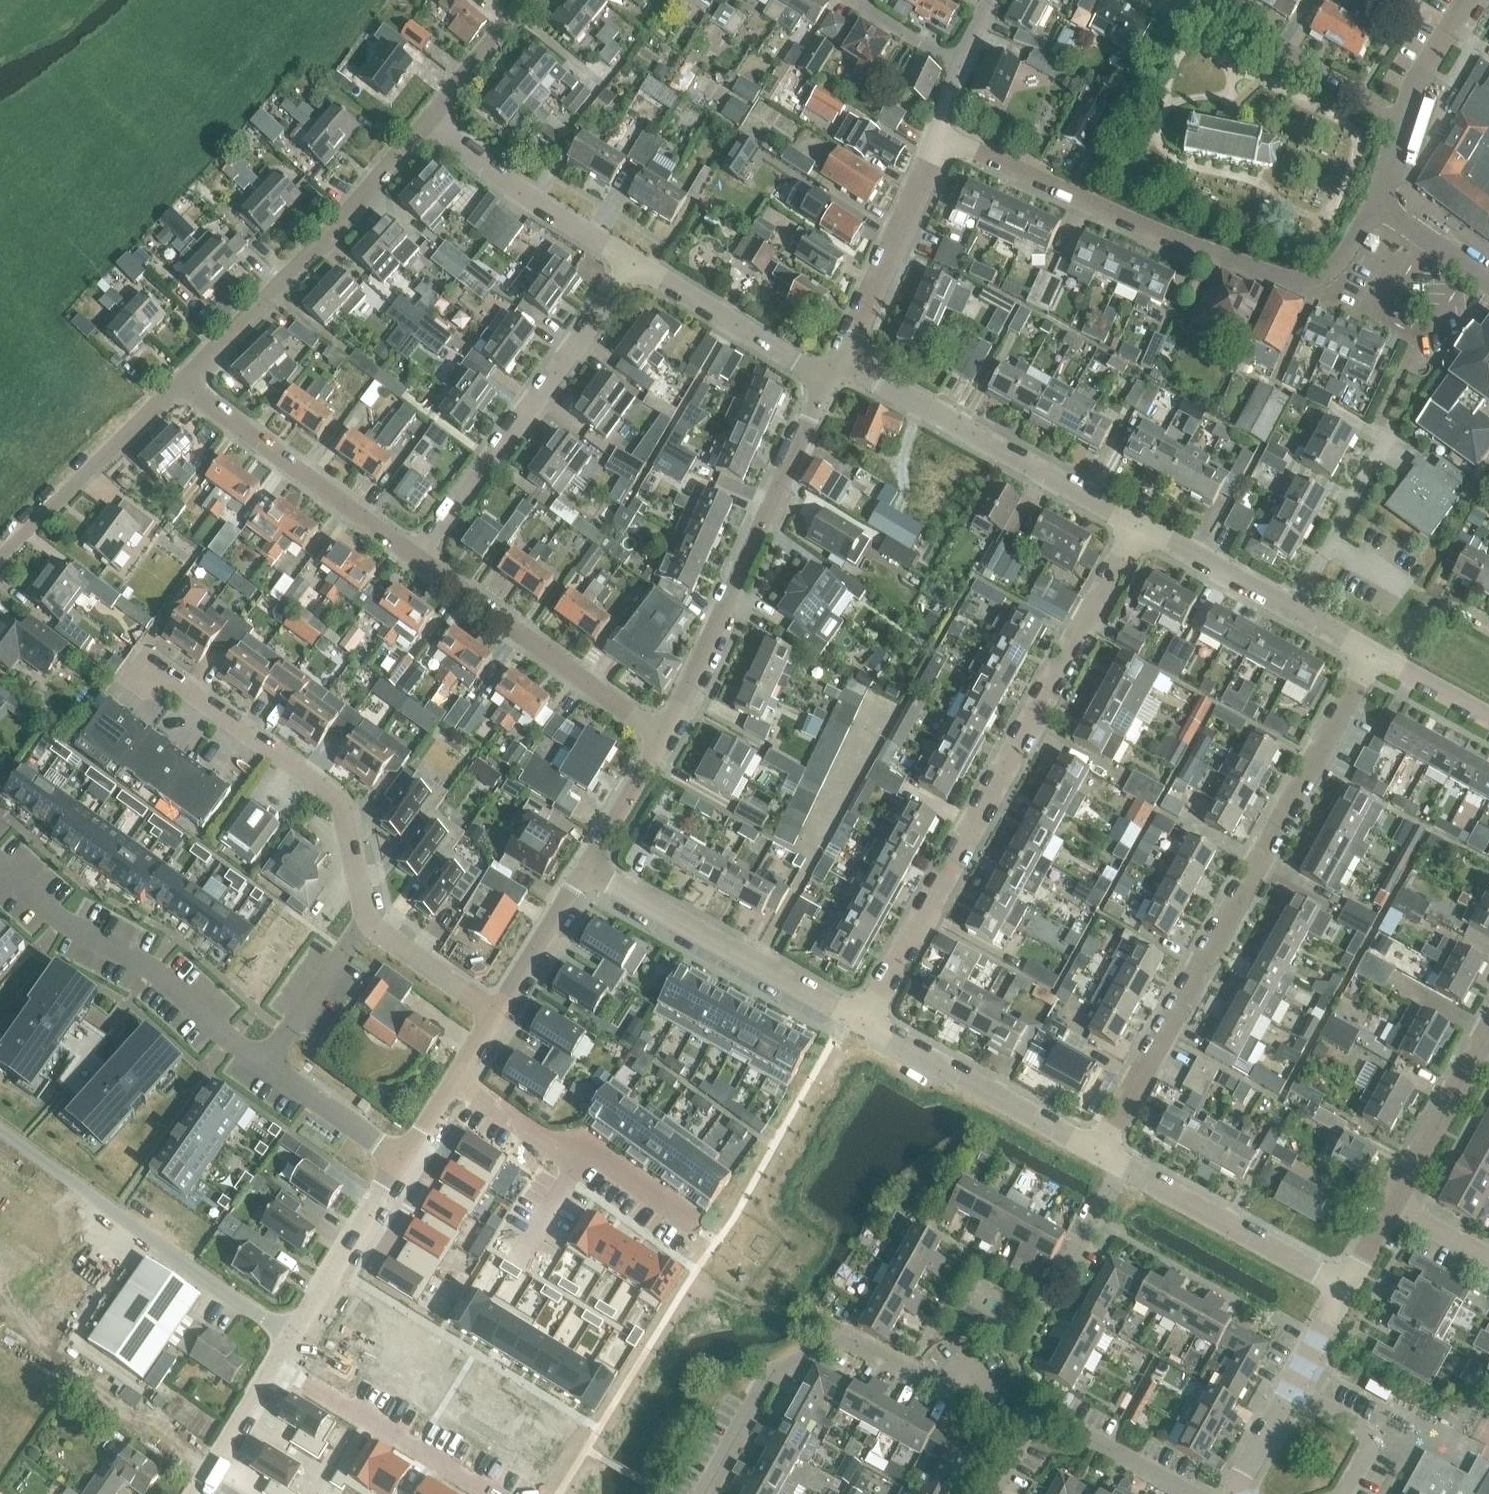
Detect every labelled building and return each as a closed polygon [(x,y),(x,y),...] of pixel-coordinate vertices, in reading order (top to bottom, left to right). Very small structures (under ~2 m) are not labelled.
[(439,6),(456,20),(448,29),(467,45),(487,21),(461,0),(444,0),(439,6)] [(609,3),(606,0),(568,0),(566,3),(591,23),(609,3)] [(778,25),(793,0),(771,0),(772,1),(763,15),(778,25)] [(824,0),(793,0),(778,25),(792,34),(801,18),(814,27),(829,4),(824,0)] [(928,22),(930,19),(946,28),(957,10),(940,0),(908,0),(906,3),(919,11),(917,15),(928,22)] [(1047,8),(1032,0),(1016,0),(1007,17),(1025,26),(1016,43),(1040,53),(1048,37),(1035,32),(1047,8)] [(1130,52),(1136,42),(1138,43),(1149,24),(1107,0),(1102,0),(1100,4),(1093,0),(1081,0),(1076,8),(1094,18),(1088,28),(1130,52)] [(1266,5),(1289,19),(1301,0),(1269,0),(1266,5)] [(1356,8),(1350,19),(1334,46),(1357,60),(1373,33),(1359,24),(1371,2),(1382,8),(1387,0),(1361,0),(1356,8)] [(1356,8),(1361,0),(1343,0),(1348,3),(1356,8)] [(591,23),(566,3),(549,23),(574,44),(591,23)] [(710,22),(723,31),(734,38),(746,19),(722,4),(710,22)] [(1350,19),(1341,14),(1325,4),(1309,31),(1334,46),(1350,19)] [(411,23),(401,36),(422,51),(431,38),(411,23)] [(860,65),(853,76),(876,90),(890,68),(879,60),(891,42),(861,23),(842,53),(860,65)] [(602,32),(614,42),(619,35),(607,25),(602,32)] [(385,46),(361,78),(387,98),(395,86),(396,87),(405,76),(403,75),(412,64),(399,54),(403,49),(407,43),(384,27),(376,39),(385,46)] [(1063,29),(1050,52),(1063,60),(1076,36),(1063,29)] [(623,49),(614,42),(602,32),(596,39),(606,47),(599,56),(610,65),(623,49)] [(815,80),(834,50),(817,40),(816,40),(798,69),(815,80)] [(794,69),(806,51),(795,44),(783,62),(794,69)] [(531,45),(514,66),(540,87),(549,76),(559,84),(561,80),(572,89),(577,84),(557,66),(531,45)] [(1019,63),(988,51),(971,93),(1002,106),(1019,63)] [(1025,67),(1046,79),(1054,65),(1033,53),(1025,67)] [(908,74),(902,89),(926,104),(940,74),(912,57),(903,72),(908,74)] [(685,61),(668,85),(683,95),(695,75),(690,71),(693,67),(685,61)] [(1415,186),(1488,241),(1488,66),(1480,61),(1461,92),(1452,108),(1459,112),(1415,186)] [(628,62),(620,73),(628,78),(635,68),(628,62)] [(523,107),(540,87),(514,66),(498,86),(523,107)] [(659,68),(654,76),(664,83),(669,75),(659,68)] [(339,70),(331,81),(346,92),(353,81),(339,70)] [(716,83),(727,82),(726,75),(727,75),(727,74),(722,71),(718,72),(714,76),(715,76),(716,83)] [(649,77),(640,91),(650,97),(659,84),(649,77)] [(752,105),(760,92),(741,81),(733,94),(752,105)] [(1093,85),(1063,139),(1083,150),(1114,97),(1093,85)] [(506,127),(523,107),(498,86),(481,106),(506,127)] [(591,96),(579,86),(563,105),(575,115),(591,96)] [(765,100),(776,102),(778,89),(767,87),(765,100)] [(812,100),(840,117),(847,105),(819,88),(812,100)] [(874,117),(884,96),(874,90),(862,109),(874,117)] [(673,108),(683,114),(689,103),(679,98),(673,108)] [(722,117),(737,126),(749,108),(733,98),(722,117)] [(578,126),(587,133),(608,106),(599,99),(578,126)] [(287,100),(280,107),(302,126),(290,139),(301,148),(325,169),(343,148),(318,127),(308,119),(298,109),(287,100)] [(889,102),(877,121),(895,133),(907,114),(889,102)] [(303,103),(298,109),(308,119),(313,113),(303,103)] [(335,108),(318,127),(343,148),(359,128),(335,108)] [(540,108),(534,115),(544,123),(550,117),(540,108)] [(260,110),(250,122),(272,141),(283,129),(260,110)] [(544,123),(534,115),(529,121),(539,130),(544,123)] [(860,122),(850,115),(834,140),(844,147),(863,159),(865,157),(871,155),(892,168),(904,149),(860,121),(860,122)] [(1260,136),(1260,134),(1225,126),(1227,117),(1217,115),(1215,124),(1190,119),(1188,128),(1200,130),(1198,144),(1185,141),(1183,152),(1254,167),(1254,163),(1269,166),(1275,162),(1279,146),(1275,139),(1260,136)] [(1200,130),(1188,128),(1185,141),(1198,144),(1200,130)] [(637,164),(654,136),(644,130),(627,158),(637,164)] [(692,132),(689,137),(694,140),(697,135),(692,132)] [(652,163),(664,143),(654,136),(637,164),(647,170),(644,174),(628,201),(649,214),(665,187),(665,186),(672,175),(652,163)] [(757,147),(740,136),(719,168),(736,179),(757,147)] [(587,175),(603,149),(584,137),(567,163),(587,175)] [(806,175),(813,164),(788,147),(780,158),(806,175)] [(625,163),(603,149),(587,175),(609,189),(625,163)] [(881,178),(838,149),(821,174),(864,203),(881,178)] [(250,184),(260,194),(282,215),(301,196),(278,175),(266,187),(247,169),(250,166),(241,157),(231,168),(239,175),(250,184)] [(432,166),(416,184),(445,211),(462,193),(432,166)] [(689,196),(699,201),(714,173),(705,168),(689,196)] [(250,184),(239,175),(233,182),(243,192),(250,184)] [(965,229),(970,218),(978,222),(991,195),(984,191),(985,188),(970,181),(963,196),(957,193),(953,194),(950,200),(952,204),(958,207),(956,211),(954,211),(950,222),(965,229)] [(800,182),(785,205),(799,214),(816,225),(817,224),(817,223),(822,226),(821,228),(849,246),(850,244),(856,245),(860,238),(857,233),(862,226),(834,207),(833,209),(829,206),(831,203),(814,192),(800,182)] [(429,230),(445,211),(416,184),(399,203),(429,230)] [(685,199),(665,187),(649,214),(669,226),(685,199)] [(481,205),(490,212),(499,200),(490,193),(481,205)] [(241,214),(263,235),(282,215),(260,194),(241,214)] [(999,198),(991,195),(978,222),(975,230),(998,240),(1001,232),(1015,202),(1000,195),(999,198)] [(1015,202),(1001,232),(1017,239),(1013,249),(1019,252),(1036,215),(1029,212),(1030,208),(1015,202)] [(485,240),(504,215),(495,208),(476,233),(485,240)] [(183,244),(190,237),(195,232),(171,209),(159,221),(179,241),(183,244)] [(504,215),(485,240),(494,247),(513,221),(504,215)] [(1020,252),(1019,256),(1029,261),(1032,256),(1045,256),(1061,222),(1045,215),(1044,219),(1036,215),(1019,252),(1020,252)] [(758,219),(750,233),(767,243),(775,230),(758,219)] [(386,220),(369,239),(400,266),(404,269),(420,251),(386,220)] [(513,221),(494,247),(503,254),(522,228),(513,221)] [(829,249),(798,228),(789,242),(800,249),(795,256),(830,279),(842,260),(828,250),(829,249)] [(164,247),(174,238),(166,229),(157,237),(156,238),(164,247)] [(190,237),(183,244),(197,258),(220,280),(238,261),(235,258),(247,245),(238,236),(225,249),(216,239),(208,232),(197,244),(190,237)] [(1085,233),(1083,237),(1071,264),(1083,270),(1078,283),(1089,288),(1095,275),(1107,247),(1099,244),(1101,240),(1085,233)] [(369,239),(353,257),(375,277),(383,284),(400,266),(369,239)] [(943,239),(939,250),(961,260),(966,249),(943,239)] [(173,247),(191,265),(178,277),(201,299),(220,280),(197,258),(183,244),(179,241),(173,247)] [(445,242),(438,252),(463,272),(471,262),(445,242)] [(762,276),(774,255),(754,243),(742,263),(762,276)] [(531,262),(525,271),(561,299),(563,297),(570,288),(573,290),(581,279),(564,267),(571,257),(554,245),(540,264),(538,267),(531,262)] [(1107,247),(1095,275),(1116,285),(1129,257),(1107,247)] [(140,250),(132,258),(141,268),(150,260),(140,250)] [(957,271),(961,260),(939,250),(934,261),(957,271)] [(430,261),(456,281),(463,272),(438,252),(430,261)] [(1130,254),(1129,257),(1116,285),(1139,295),(1152,268),(1144,264),(1146,260),(1130,254)] [(118,265),(135,283),(146,273),(141,268),(132,258),(129,255),(118,265)] [(471,262),(463,272),(488,292),(496,283),(471,262)] [(970,273),(980,277),(985,268),(975,263),(970,273)] [(771,277),(794,291),(787,303),(812,319),(815,315),(817,315),(822,308),(820,306),(827,296),(778,266),(771,277)] [(985,268),(980,277),(992,283),(996,273),(985,268)] [(1150,300),(1162,305),(1174,278),(1152,268),(1140,295),(1135,305),(1146,310),(1150,300)] [(1221,334),(1222,332),(1244,341),(1266,291),(1215,269),(1192,321),(1221,334)] [(525,271),(511,290),(523,300),(547,318),(561,299),(525,271)] [(1037,307),(1051,275),(1040,271),(1026,302),(1037,307)] [(365,298),(336,272),(320,289),(350,315),(365,298)] [(463,272),(456,281),(481,301),(488,292),(463,272)] [(928,274),(918,297),(946,309),(962,317),(971,294),(956,287),(928,274)] [(1051,275),(1037,307),(1048,312),(1062,280),(1051,275)] [(1009,315),(1016,304),(985,287),(978,298),(1009,315)] [(124,315),(147,336),(165,317),(143,295),(131,307),(112,289),(105,296),(115,305),(125,314),(124,315)] [(348,317),(350,315),(320,289),(303,308),(324,327),(340,309),(348,317)] [(423,299),(415,309),(426,317),(432,309),(441,299),(430,290),(423,299)] [(1253,361),(1274,371),(1281,354),(1303,306),(1270,291),(1248,340),(1250,341),(1241,363),(1250,367),(1253,361)] [(105,296),(98,302),(109,312),(115,305),(105,296)] [(400,297),(393,307),(418,327),(426,317),(415,309),(400,297)] [(918,297),(908,320),(936,332),(946,309),(918,297)] [(448,305),(441,299),(432,309),(440,315),(448,305)] [(385,316),(411,336),(418,327),(393,307),(385,316)] [(1107,308),(1099,326),(1094,338),(1104,342),(1117,313),(1107,308)] [(1010,330),(1019,335),(1030,313),(1021,309),(1010,330)] [(1054,309),(1051,316),(1051,317),(1060,322),(1060,321),(1063,313),(1054,309)] [(1313,311),(1300,339),(1324,350),(1336,321),(1313,311)] [(487,332),(495,337),(519,355),(534,335),(510,318),(502,312),(487,332)] [(147,336),(124,315),(119,321),(106,334),(129,355),(147,336)] [(645,317),(630,337),(653,354),(668,336),(673,339),(681,329),(661,315),(654,324),(645,317)] [(426,317),(418,327),(444,347),(452,338),(445,333),(433,323),(426,317)] [(433,323),(445,333),(449,328),(436,318),(433,323)] [(898,342),(926,355),(936,332),(908,320),(898,342)] [(97,329),(89,321),(79,331),(87,339),(97,329)] [(1083,333),(1094,338),(1099,326),(1088,321),(1083,333)] [(1338,356),(1348,360),(1360,332),(1336,321),(1324,350),(1325,350),(1320,365),(1332,370),(1338,356)] [(1488,445),(1488,421),(1476,411),(1484,401),(1488,405),(1488,321),(1480,333),(1471,327),(1452,352),(1461,359),(1415,423),(1432,436),(1437,438),(1474,465),(1488,445)] [(307,331),(299,324),(296,322),(288,332),(311,352),(320,342),(316,338),(307,331)] [(1040,331),(1048,336),(1054,327),(1045,322),(1040,331)] [(444,347),(418,327),(411,336),(437,357),(444,347)] [(487,332),(474,349),(479,354),(471,364),(473,366),(488,376),(495,368),(505,375),(519,355),(495,337),(487,332)] [(1360,332),(1348,360),(1372,372),(1385,344),(1360,332)] [(1152,370),(1166,338),(1154,333),(1140,365),(1152,370)] [(1071,347),(1076,338),(1069,334),(1064,343),(1071,347)] [(273,379),(283,387),(284,387),(298,369),(267,337),(249,355),(268,373),(273,379)] [(663,362),(653,354),(630,337),(615,357),(639,374),(647,363),(657,370),(663,362)] [(706,338),(689,365),(684,375),(695,380),(700,372),(716,344),(706,338)] [(1076,338),(1071,347),(1079,351),(1084,342),(1076,338)] [(976,352),(962,377),(972,382),(992,347),(982,341),(976,352)] [(962,377),(976,352),(964,346),(951,371),(962,377)] [(722,347),(707,374),(718,380),(734,354),(726,349),(722,347)] [(387,348),(379,357),(386,364),(394,354),(387,348)] [(348,360),(375,380),(381,371),(355,351),(348,360)] [(116,355),(110,361),(116,367),(122,361),(116,355)] [(249,355),(232,371),(251,390),(268,373),(249,355)] [(1114,371),(1119,362),(1111,358),(1106,367),(1114,371)] [(1291,386),(1300,364),(1292,360),(1282,382),(1291,386)] [(1119,362),(1114,371),(1122,376),(1127,366),(1119,362)] [(1002,399),(1011,403),(1024,379),(1030,369),(1020,363),(1014,374),(1002,367),(988,391),(989,392),(989,393),(990,397),(998,401),(1001,400),(1002,399)] [(444,389),(453,395),(476,413),(491,393),(481,385),(488,376),(473,366),(471,364),(465,372),(467,375),(459,386),(450,380),(444,389)] [(1154,369),(1149,377),(1157,381),(1161,373),(1154,369)] [(375,380),(376,381),(386,389),(401,400),(408,391),(381,371),(375,380)] [(744,406),(771,418),(781,396),(771,391),(776,380),(756,371),(751,382),(754,384),(744,406)] [(293,389),(277,410),(297,425),(313,404),(319,395),(326,386),(332,379),(326,374),(307,400),(293,389)] [(635,401),(625,393),(601,375),(586,396),(609,414),(620,421),(635,401)] [(279,392),(283,387),(273,379),(269,384),(279,392)] [(1046,392),(1024,379),(1011,403),(1033,416),(1046,392)] [(1332,395),(1338,383),(1331,380),(1326,392),(1313,385),(1306,398),(1314,403),(1325,408),(1330,400),(1332,395)] [(371,409),(386,389),(376,381),(361,401),(371,409)] [(1052,381),(1046,392),(1033,416),(1030,421),(1044,429),(1047,423),(1055,428),(1074,393),(1052,381)] [(1136,409),(1148,387),(1138,382),(1126,404),(1136,409)] [(1346,387),(1338,383),(1332,395),(1341,399),(1346,387)] [(648,396),(676,412),(682,401),(655,384),(648,396)] [(1273,431),(1287,404),(1289,401),(1259,385),(1237,428),(1266,445),(1273,431)] [(326,386),(319,395),(326,401),(333,391),(326,386)] [(691,408),(700,412),(712,391),(704,386),(691,408)] [(1159,393),(1148,387),(1136,409),(1147,415),(1159,393)] [(471,419),(476,413),(453,395),(444,389),(442,388),(436,397),(446,404),(439,414),(462,431),(465,433),(468,432),(473,424),(474,421),(471,419)] [(1084,406),(1087,401),(1074,393),(1055,428),(1076,440),(1090,416),(1092,410),(1084,406)] [(1308,415),(1314,403),(1306,398),(1292,393),(1289,401),(1287,404),(1308,415)] [(620,421),(609,414),(586,396),(571,416),(605,441),(620,421)] [(648,396),(644,403),(671,420),(676,412),(648,396)] [(1184,400),(1178,411),(1190,418),(1182,432),(1191,437),(1205,411),(1184,399),(1184,400)] [(734,428),(761,440),(771,418),(744,406),(733,401),(723,423),(734,428)] [(313,404),(297,425),(316,440),(332,418),(313,404)] [(385,428),(356,468),(376,482),(391,461),(380,453),(384,448),(385,449),(390,449),(415,414),(402,405),(397,411),(385,428)] [(393,408),(381,424),(385,428),(397,411),(393,408)] [(691,408),(685,418),(693,423),(700,412),(691,408)] [(850,440),(874,450),(883,430),(898,436),(903,423),(871,410),(864,427),(857,424),(850,440)] [(1113,428),(1090,416),(1076,440),(1099,452),(1113,428)] [(1307,437),(1342,457),(1355,434),(1325,418),(1318,431),(1312,427),(1307,437)] [(1137,432),(1123,457),(1146,469),(1159,444),(1163,437),(1165,434),(1142,422),(1137,432)] [(352,432),(336,454),(356,468),(385,428),(381,424),(380,423),(372,433),(370,431),(363,440),(352,432)] [(434,424),(424,437),(435,445),(440,449),(450,436),(444,431),(434,424)] [(1220,438),(1225,429),(1218,425),(1213,435),(1220,438)] [(155,445),(174,464),(192,446),(173,427),(155,445)] [(677,427),(659,456),(688,473),(693,463),(678,454),(689,434),(677,427)] [(725,449),(739,456),(751,461),(761,440),(734,428),(725,449)] [(1234,433),(1225,429),(1220,438),(1229,443),(1234,433)] [(1269,446),(1266,452),(1283,462),(1289,452),(1278,446),(1283,437),(1273,431),(1266,445),(1269,446)] [(581,452),(557,435),(542,454),(567,472),(581,452)] [(411,455),(401,468),(392,480),(402,487),(395,496),(414,510),(430,488),(417,478),(426,466),(422,463),(435,445),(424,437),(411,455)] [(1146,470),(1143,475),(1157,483),(1160,477),(1167,481),(1181,456),(1184,449),(1177,445),(1163,437),(1159,444),(1146,469),(1146,470)] [(1330,479),(1342,457),(1307,437),(1301,447),(1307,450),(1300,462),(1330,479)] [(157,480),(174,464),(155,445),(139,461),(157,480)] [(741,484),(751,461),(739,456),(725,449),(716,445),(711,455),(720,459),(714,472),(741,484)] [(1181,456),(1167,481),(1190,493),(1203,468),(1209,457),(1188,446),(1182,457),(1181,456)] [(611,461),(639,475),(645,465),(618,448),(611,461)] [(1241,478),(1253,456),(1243,450),(1231,473),(1241,478)] [(1283,462),(1266,452),(1264,452),(1259,463),(1282,475),(1287,464),(1283,462)] [(528,474),(530,475),(527,480),(541,491),(545,486),(560,497),(575,478),(567,472),(542,454),(528,474)] [(688,473),(659,456),(654,466),(682,483),(688,473)] [(211,513),(225,493),(240,472),(222,459),(207,479),(218,488),(203,507),(211,513)] [(813,460),(799,484),(838,507),(852,483),(813,460)] [(639,475),(611,461),(606,468),(633,485),(639,475)] [(1413,468),(1406,477),(1386,504),(1430,537),(1457,500),(1450,495),(1464,477),(1442,461),(1433,472),(1427,467),(1421,474),(1413,468)] [(186,464),(181,471),(192,479),(197,472),(186,464)] [(1203,468),(1190,493),(1212,506),(1219,493),(1229,475),(1219,469),(1215,475),(1204,469),(1203,468)] [(187,485),(192,479),(181,471),(177,478),(187,485)] [(260,487),(240,472),(225,493),(211,513),(217,517),(232,498),(245,507),(260,487)] [(444,498),(461,475),(457,472),(440,495),(444,498)] [(123,475),(118,481),(127,488),(132,482),(123,475)] [(386,475),(380,483),(386,487),(392,479),(386,475)] [(1327,496),(1297,480),(1285,501),(1315,518),(1327,496)] [(994,486),(976,518),(1002,532),(1019,500),(994,486)] [(684,511),(695,516),(721,528),(731,506),(694,489),(684,511)] [(1302,540),(1315,518),(1285,501),(1278,498),(1273,507),(1280,511),(1272,524),(1302,540)] [(627,512),(635,517),(637,514),(642,504),(634,499),(627,512)] [(109,507),(100,520),(82,544),(111,565),(136,531),(143,536),(154,521),(124,500),(115,511),(109,507)] [(166,516),(174,522),(186,506),(178,500),(166,516)] [(268,556),(283,536),(299,515),(279,501),(270,513),(261,507),(247,526),(268,541),(261,550),(268,556)] [(881,503),(869,525),(888,538),(910,551),(924,529),(881,503)] [(602,504),(592,517),(606,527),(616,514),(602,504)] [(648,507),(642,504),(637,514),(642,517),(648,507)] [(1233,532),(1245,509),(1235,504),(1223,526),(1233,532)] [(595,543),(595,544),(598,546),(604,538),(606,539),(606,538),(591,527),(579,517),(566,508),(559,517),(595,543)] [(626,532),(629,526),(635,517),(627,512),(621,509),(614,520),(614,526),(626,532)] [(1245,509),(1233,532),(1243,537),(1255,514),(1245,509)] [(1469,520),(1479,526),(1484,516),(1474,510),(1469,520)] [(674,534),(684,538),(711,550),(721,528),(695,516),(684,511),(674,534)] [(496,540),(504,547),(517,531),(526,520),(516,512),(507,524),(507,523),(503,529),(485,515),(462,545),(481,559),(496,540)] [(824,512),(808,539),(832,554),(845,561),(846,562),(862,534),(824,512)] [(299,515),(283,536),(268,556),(275,561),(282,551),(285,553),(292,544),(302,551),(318,529),(299,515)] [(1032,539),(1045,546),(1038,559),(1048,564),(1068,528),(1045,515),(1032,539)] [(174,527),(167,523),(162,530),(168,534),(174,527)] [(1290,563),(1302,540),(1272,524),(1260,546),(1251,541),(1245,552),(1271,566),(1277,556),(1290,563)] [(1457,567),(1452,576),(1474,588),(1488,561),(1477,556),(1488,532),(1479,527),(1474,539),(1460,532),(1457,539),(1445,561),(1457,567)] [(1091,540),(1068,528),(1048,564),(1071,577),(1078,563),(1087,548),(1091,540)] [(227,531),(214,550),(225,558),(238,539),(227,531)] [(664,556),(674,560),(701,572),(711,550),(684,538),(674,534),(664,556)] [(598,546),(605,551),(624,565),(631,556),(606,538),(606,539),(604,538),(598,546)] [(888,538),(880,551),(910,569),(918,556),(910,551),(888,538)] [(540,557),(547,547),(540,542),(533,552),(540,557)] [(333,589),(341,579),(356,558),(337,544),(321,565),(334,574),(319,594),(326,599),(333,589)] [(598,546),(595,544),(575,571),(585,578),(605,551),(598,546)] [(981,566),(995,574),(1006,553),(992,545),(981,566)] [(540,557),(539,558),(546,563),(553,552),(547,547),(540,557)] [(1078,563),(1092,570),(1100,555),(1087,548),(1078,563)] [(514,551),(499,572),(518,586),(533,566),(539,558),(540,557),(533,552),(527,561),(514,551)] [(224,564),(207,552),(196,566),(209,575),(213,569),(217,572),(224,564)] [(995,574),(1014,583),(1024,563),(1006,553),(995,574)] [(832,554),(829,559),(841,567),(845,561),(832,554)] [(690,595),(701,572),(674,560),(664,556),(654,578),(660,582),(657,589),(681,607),(687,593),(690,595)] [(42,572),(38,577),(73,603),(81,592),(88,597),(90,594),(109,608),(112,604),(118,596),(115,593),(92,576),(86,585),(66,571),(49,558),(40,570),(42,572)] [(375,572),(356,558),(341,579),(333,589),(326,599),(333,604),(340,594),(352,603),(355,603),(362,594),(370,600),(378,588),(368,581),(375,572)] [(1474,588),(1488,596),(1488,562),(1488,561),(1474,588)] [(249,564),(241,574),(250,581),(257,571),(249,564)] [(553,580),(533,566),(518,586),(538,601),(553,580)] [(799,578),(793,587),(830,614),(845,593),(858,602),(866,592),(841,574),(834,584),(810,567),(801,580),(799,578)] [(555,613),(575,628),(590,607),(596,599),(604,588),(603,588),(610,578),(602,572),(595,582),(594,581),(581,600),(570,592),(555,613)] [(1159,617),(1174,590),(1167,586),(1170,580),(1154,572),(1150,580),(1144,577),(1133,597),(1140,600),(1137,604),(1148,610),(1142,621),(1153,627),(1159,617)] [(271,595),(280,601),(294,582),(284,576),(271,595)] [(31,583),(22,596),(60,622),(53,631),(80,649),(83,652),(92,640),(70,623),(72,620),(65,614),(73,603),(38,577),(33,585),(31,583)] [(1041,577),(1031,596),(1051,607),(1062,589),(1041,577)] [(310,585),(300,578),(282,602),(292,610),(310,585)] [(178,614),(162,636),(180,649),(204,617),(196,611),(208,593),(189,579),(168,607),(178,614)] [(977,580),(970,592),(1001,608),(1007,596),(977,580)] [(249,583),(242,592),(250,598),(257,588),(249,583)] [(624,666),(655,689),(660,692),(681,664),(667,655),(695,618),(681,607),(657,589),(653,586),(618,632),(603,652),(624,666)] [(388,595),(378,588),(370,600),(363,609),(384,625),(377,636),(383,641),(414,600),(395,587),(388,595)] [(787,599),(777,612),(802,629),(795,639),(819,657),(843,623),(830,614),(793,587),(785,598),(787,599)] [(604,588),(596,599),(602,603),(610,593),(604,588)] [(937,590),(933,597),(942,603),(946,596),(937,590)] [(1174,590),(1159,617),(1181,629),(1196,602),(1174,590)] [(118,596),(112,604),(125,614),(131,605),(126,601),(118,596)] [(419,636),(434,615),(414,600),(383,641),(391,647),(399,636),(400,637),(407,628),(419,636)] [(964,602),(960,610),(972,617),(976,609),(964,602)] [(590,607),(575,628),(595,642),(610,621),(590,607)] [(1200,635),(1222,648),(1237,621),(1215,609),(1200,635)] [(209,610),(204,617),(180,649),(198,662),(214,641),(225,648),(238,629),(243,622),(226,610),(220,618),(209,610)] [(1045,630),(1042,628),(1009,610),(1003,612),(993,630),(1003,635),(1030,650),(1033,652),(1045,630)] [(930,612),(922,626),(926,628),(935,633),(943,619),(930,612)] [(290,614),(282,625),(311,645),(319,635),(307,626),(290,614)] [(9,669),(19,656),(33,666),(37,661),(48,670),(66,645),(29,619),(21,631),(3,618),(0,621),(0,662),(9,669)] [(314,618),(307,626),(319,635),(325,626),(314,618)] [(1258,633),(1237,621),(1222,648),(1244,659),(1258,633)] [(217,676),(236,690),(259,657),(250,650),(256,642),(248,636),(253,629),(243,622),(238,629),(225,648),(233,654),(217,676)] [(953,622),(947,633),(958,639),(964,628),(953,622)] [(355,628),(341,647),(352,655),(365,636),(355,628)] [(472,643),(452,629),(437,650),(449,658),(433,679),(441,684),(472,643)] [(1137,656),(1143,645),(1121,633),(1115,644),(1137,656)] [(1258,633),(1244,659),(1265,671),(1280,645),(1258,633)] [(1030,650),(1003,635),(991,657),(1018,672),(1030,650)] [(321,652),(326,652),(331,645),(321,638),(314,648),(321,652)] [(1168,673),(1185,643),(1175,638),(1158,667),(1168,673)] [(767,641),(756,664),(781,676),(792,652),(767,641)] [(491,657),(472,643),(441,684),(448,690),(456,679),(461,682),(468,673),(476,678),(491,657)] [(1185,643),(1168,673),(1179,679),(1195,649),(1185,643)] [(943,659),(941,645),(935,655),(943,659)] [(1280,645),(1265,671),(1287,683),(1301,657),(1280,645)] [(265,648),(259,657),(236,690),(253,702),(264,688),(274,696),(281,687),(279,686),(293,668),(265,648)] [(969,672),(980,678),(1006,693),(1018,672),(991,657),(980,651),(969,672)] [(415,660),(404,652),(384,679),(395,687),(415,660)] [(1121,654),(1109,676),(1148,697),(1159,675),(1121,654)] [(1301,657),(1287,683),(1307,694),(1302,704),(1311,709),(1326,682),(1318,678),(1323,669),(1301,657)] [(415,663),(397,688),(408,696),(426,671),(415,663)] [(746,688),(771,699),(781,676),(756,664),(746,688)] [(930,665),(923,676),(934,682),(941,671),(930,665)] [(499,727),(514,707),(530,686),(511,671),(495,693),(506,701),(499,711),(500,711),(492,722),(499,727)] [(862,671),(855,680),(867,689),(868,689),(874,681),(862,671)] [(290,708),(280,722),(298,735),(321,703),(328,694),(300,674),(287,692),(286,691),(279,700),(290,708)] [(923,676),(918,686),(929,692),(934,682),(923,676)] [(1135,719),(1148,697),(1109,676),(1105,684),(1102,682),(1094,695),(1098,697),(1097,698),(1135,719)] [(967,700),(994,715),(1006,693),(980,678),(967,700)] [(1206,679),(1201,689),(1212,695),(1217,684),(1206,679)] [(843,690),(863,699),(868,689),(867,689),(848,680),(843,690)] [(382,683),(373,696),(386,705),(395,693),(382,683)] [(902,689),(891,683),(884,694),(896,700),(902,689)] [(812,684),(810,689),(838,702),(839,700),(842,693),(828,687),(826,690),(812,684)] [(525,715),(534,721),(545,729),(556,714),(545,706),(550,700),(530,686),(514,707),(499,727),(505,732),(513,721),(518,725),(525,715)] [(774,745),(779,730),(772,728),(772,727),(761,721),(771,699),(746,688),(735,711),(750,718),(744,730),(766,740),(774,745)] [(830,719),(834,710),(838,702),(810,689),(807,695),(821,701),(813,718),(827,725),(830,719)] [(1228,689),(1221,701),(1242,713),(1248,702),(1249,701),(1238,695),(1228,689)] [(843,690),(842,693),(839,700),(859,709),(863,699),(843,690)] [(328,694),(321,703),(298,735),(316,748),(331,726),(342,734),(356,714),(328,694)] [(982,736),(994,715),(967,700),(958,695),(947,716),(950,718),(982,736)] [(460,697),(443,721),(454,729),(455,727),(468,709),(471,705),(460,697)] [(1123,741),(1135,719),(1097,698),(1089,712),(1088,711),(1084,718),(1086,719),(1123,741)] [(1210,703),(1201,698),(1189,720),(1198,725),(1210,703)] [(834,710),(854,719),(859,709),(839,700),(838,702),(834,710)] [(109,701),(81,740),(120,769),(146,734),(134,724),(136,721),(109,701)] [(401,715),(416,726),(426,713),(425,711),(411,701),(401,715)] [(1248,702),(1242,713),(1254,719),(1259,708),(1248,702)] [(431,703),(425,711),(426,713),(429,715),(435,706),(431,703)] [(476,703),(460,727),(471,734),(487,710),(476,703)] [(1240,733),(1246,723),(1216,707),(1211,717),(1240,733)] [(906,708),(900,719),(911,725),(917,714),(906,708)] [(834,710),(830,719),(849,728),(854,719),(834,710)] [(375,728),(365,721),(356,714),(342,734),(350,740),(335,762),(353,775),(376,743),(368,737),(375,728)] [(562,747),(574,754),(600,770),(614,747),(588,731),(580,744),(558,731),(565,722),(556,714),(545,729),(542,733),(551,740),(562,747)] [(1263,726),(1285,738),(1291,727),(1269,715),(1263,726)] [(823,733),(825,729),(827,725),(813,718),(809,726),(823,733)] [(944,743),(974,760),(981,746),(978,744),(982,736),(950,718),(938,740),(944,743)] [(1384,745),(1406,757),(1420,731),(1398,718),(1393,727),(1383,722),(1367,751),(1378,757),(1384,745)] [(830,719),(827,725),(825,729),(845,738),(849,728),(830,719)] [(911,725),(900,719),(894,729),(905,735),(911,725)] [(1086,719),(1073,742),(1112,763),(1123,741),(1086,719)] [(1198,725),(1189,720),(1177,742),(1186,747),(1198,725)] [(820,739),(840,748),(845,738),(825,729),(823,733),(820,739)] [(1206,729),(1201,738),(1212,743),(1217,734),(1206,729)] [(120,769),(161,799),(190,759),(189,758),(186,763),(173,754),(176,750),(149,731),(146,734),(120,769)] [(1441,742),(1420,731),(1406,757),(1427,768),(1441,742)] [(383,734),(376,743),(353,775),(370,788),(386,766),(396,773),(410,754),(383,734)] [(720,736),(708,758),(743,778),(755,756),(720,736)] [(1278,751),(1252,736),(1240,759),(1266,773),(1278,751)] [(1200,765),(1212,743),(1201,738),(1189,759),(1200,765)] [(820,739),(816,749),(836,758),(840,748),(820,739)] [(64,748),(54,741),(50,748),(59,755),(64,748)] [(1186,747),(1177,742),(1165,762),(1175,767),(1186,747)] [(1462,754),(1441,742),(1427,768),(1448,780),(1462,754)] [(974,760),(944,743),(932,764),(958,779),(962,773),(966,775),(974,760)] [(515,745),(503,763),(515,770),(515,769),(526,751),(515,745)] [(517,782),(526,787),(554,804),(568,781),(586,793),(600,770),(574,754),(562,747),(551,765),(533,755),(533,756),(526,751),(515,769),(522,773),(517,782)] [(64,748),(59,755),(69,762),(74,756),(64,748)] [(811,758),(831,767),(836,758),(816,749),(811,758)] [(1362,749),(1352,768),(1356,771),(1357,771),(1365,776),(1376,756),(1367,751),(1362,749)] [(798,787),(802,778),(806,770),(797,766),(770,750),(763,762),(789,778),(787,782),(798,787)] [(1266,773),(1240,759),(1231,754),(1219,776),(1228,781),(1253,795),(1266,773)] [(1448,780),(1469,791),(1483,765),(1462,754),(1448,780)] [(1062,757),(1050,778),(1076,794),(1088,772),(1062,757)] [(730,800),(743,778),(708,758),(695,781),(730,800)] [(811,758),(807,768),(826,777),(831,767),(811,758)] [(161,799),(202,829),(230,790),(203,770),(201,774),(188,764),(192,759),(190,759),(161,799)] [(468,772),(477,779),(487,766),(477,759),(468,772)] [(926,775),(919,787),(946,802),(958,779),(932,764),(931,765),(922,759),(916,769),(926,775)] [(1189,759),(1178,780),(1188,786),(1200,765),(1189,759)] [(12,769),(0,760),(0,773),(6,777),(12,769)] [(876,760),(870,771),(901,788),(907,777),(876,760)] [(22,807),(43,778),(25,765),(3,794),(22,807)] [(1483,765),(1469,791),(1488,802),(1488,768),(1483,765)] [(94,780),(99,774),(89,767),(85,773),(94,780)] [(802,778),(822,787),(826,777),(807,768),(806,770),(802,778)] [(901,788),(870,771),(865,781),(895,798),(901,788)] [(1134,771),(1128,782),(1158,799),(1164,788),(1134,771)] [(1372,793),(1378,782),(1357,771),(1351,782),(1372,793)] [(415,815),(426,823),(434,812),(447,793),(417,772),(380,822),(384,824),(381,828),(394,837),(397,834),(400,836),(415,815)] [(109,781),(99,774),(94,780),(104,787),(109,781)] [(22,807),(40,820),(61,791),(43,778),(22,807)] [(802,778),(798,787),(798,788),(817,797),(822,787),(802,778)] [(1076,794),(1050,778),(1037,801),(1064,815),(1072,820),(1084,798),(1076,794)] [(1184,794),(1188,786),(1178,780),(1173,789),(1184,794)] [(1253,795),(1228,781),(1216,801),(1242,815),(1253,795)] [(1158,799),(1128,782),(1122,793),(1153,810),(1158,799)] [(793,797),(813,807),(817,797),(798,788),(793,797)] [(1340,802),(1335,811),(1368,829),(1371,831),(1383,809),(1347,789),(1346,790),(1343,788),(1340,789),(1336,797),(1336,801),(1340,802)] [(61,791),(40,820),(58,832),(78,803),(61,791)] [(1396,795),(1391,804),(1404,811),(1408,802),(1396,795)] [(793,797),(788,807),(808,816),(813,807),(793,797)] [(1169,797),(1163,808),(1179,816),(1185,805),(1169,797)] [(143,806),(134,799),(129,805),(139,812),(143,806)] [(530,816),(518,835),(554,859),(556,855),(560,858),(568,844),(565,842),(567,838),(545,824),(551,815),(530,801),(523,811),(530,816)] [(694,811),(701,815),(707,805),(699,801),(694,811)] [(1026,822),(1053,836),(1064,815),(1037,801),(1026,822)] [(1230,838),(1242,815),(1216,801),(1204,824),(1230,838)] [(218,840),(250,864),(255,858),(278,825),(245,802),(222,835),(222,834),(218,840)] [(1408,802),(1404,811),(1415,817),(1419,808),(1408,802)] [(78,803),(58,832),(52,840),(70,852),(96,815),(78,803)] [(734,815),(761,830),(768,818),(740,803),(734,815)] [(898,825),(897,827),(924,842),(937,819),(910,804),(903,815),(892,809),(887,819),(898,825)] [(715,810),(707,805),(701,815),(710,819),(715,810)] [(153,813),(143,806),(139,812),(148,820),(153,813)] [(1431,809),(1427,806),(1423,814),(1427,816),(1431,809)] [(808,816),(788,807),(784,817),(803,826),(808,816)] [(1368,829),(1335,811),(1323,832),(1356,850),(1365,855),(1369,848),(1360,843),(1368,829)] [(443,863),(451,852),(464,833),(434,812),(426,823),(397,862),(401,864),(398,868),(411,877),(414,874),(417,876),(432,855),(443,863)] [(847,813),(841,824),(852,830),(858,819),(847,813)] [(114,828),(96,815),(70,852),(88,865),(114,828)] [(1144,841),(1154,847),(1163,830),(1170,833),(1175,824),(1158,815),(1144,841)] [(653,851),(651,855),(672,867),(686,842),(665,831),(669,823),(657,817),(641,845),(653,851)] [(784,817),(779,827),(799,836),(803,826),(784,817)] [(159,818),(154,824),(164,831),(169,825),(159,818)] [(1446,834),(1451,825),(1439,818),(1435,827),(1446,834)] [(1014,844),(1040,858),(1053,836),(1026,822),(1014,844)] [(841,824),(836,834),(847,840),(852,830),(841,824)] [(174,838),(179,832),(169,825),(164,831),(174,838)] [(477,844),(484,832),(472,825),(465,837),(477,844)] [(1451,825),(1446,834),(1467,845),(1471,836),(1451,825)] [(738,835),(746,839),(751,830),(743,826),(738,835)] [(1405,849),(1414,854),(1426,831),(1417,826),(1405,849)] [(799,836),(779,827),(774,837),(794,846),(799,836)] [(913,863),(924,842),(897,827),(885,848),(913,863)] [(105,877),(131,840),(114,828),(88,865),(105,877)] [(758,834),(751,830),(746,839),(754,843),(758,834)] [(1365,855),(1356,850),(1323,832),(1312,853),(1346,872),(1354,858),(1361,862),(1365,855)] [(324,859),(291,835),(263,874),(293,895),(308,907),(322,887),(316,883),(314,872),(324,859)] [(552,862),(554,859),(518,835),(498,865),(513,874),(519,865),(541,879),(543,875),(547,878),(556,864),(552,862)] [(1118,846),(1128,851),(1134,840),(1125,835),(1118,846)] [(1460,851),(1432,835),(1427,845),(1455,861),(1460,851)] [(1471,836),(1467,845),(1477,851),(1482,842),(1471,836)] [(1189,838),(1177,860),(1203,874),(1215,852),(1189,838)] [(131,840),(105,877),(123,890),(149,853),(131,840)] [(1149,856),(1154,847),(1144,841),(1139,850),(1149,856)] [(686,842),(672,867),(694,879),(708,854),(686,842)] [(1002,864),(1040,886),(1052,865),(1040,859),(1040,858),(1014,844),(1002,864)] [(1128,851),(1118,846),(1113,855),(1123,860),(1128,851)] [(901,884),(913,863),(885,848),(873,869),(901,884)] [(1405,849),(1394,870),(1403,875),(1414,854),(1405,849)] [(204,850),(199,857),(209,864),(214,857),(204,850)] [(731,867),(736,857),(725,851),(720,861),(708,854),(694,879),(716,891),(730,867),(731,867)] [(481,873),(451,852),(443,863),(415,902),(418,904),(415,908),(428,917),(431,914),(434,916),(449,895),(460,903),(481,873)] [(146,895),(167,865),(149,853),(123,890),(140,902),(146,895)] [(1338,886),(1346,872),(1312,853),(1300,874),(1338,896),(1341,891),(1340,887),(1338,886)] [(824,855),(818,867),(828,873),(835,861),(824,855)] [(792,866),(800,871),(805,861),(797,856),(792,866)] [(209,864),(219,871),(223,864),(214,857),(209,864)] [(1191,895),(1203,874),(1177,860),(1166,881),(1191,895)] [(1040,886),(1002,864),(990,887),(1016,902),(1023,890),(1034,896),(1040,886)] [(167,865),(146,895),(163,907),(184,878),(167,865)] [(730,867),(716,891),(738,904),(752,879),(731,867),(730,867)] [(818,867),(812,876),(823,883),(828,873),(818,867)] [(234,882),(239,876),(229,868),(224,875),(234,882)] [(867,880),(856,874),(851,885),(889,906),(892,908),(904,886),(901,884),(873,869),(867,880)] [(1096,889),(1105,894),(1115,874),(1106,869),(1096,889)] [(1391,896),(1403,875),(1394,870),(1383,892),(1391,896)] [(489,873),(463,915),(475,923),(468,934),(493,949),(517,910),(525,894),(489,873)] [(1125,875),(1119,885),(1131,891),(1136,881),(1125,875)] [(248,883),(239,876),(234,882),(244,889),(248,883)] [(184,878),(163,907),(181,920),(202,890),(184,878)] [(1488,909),(1488,880),(1484,878),(1472,899),(1488,909)] [(752,879),(738,904),(760,916),(764,909),(775,915),(789,890),(777,884),(774,891),(752,879)] [(1179,918),(1191,895),(1166,881),(1153,904),(1179,918)] [(892,908),(889,906),(851,885),(845,895),(855,901),(849,912),(880,929),(892,908)] [(1125,901),(1131,891),(1119,885),(1114,895),(1125,901)] [(978,908),(1015,929),(1027,907),(1016,902),(990,887),(978,908)] [(256,888),(251,895),(261,902),(266,895),(256,888)] [(1084,910),(1093,915),(1105,894),(1096,889),(1084,910)] [(1402,889),(1396,899),(1424,914),(1430,904),(1402,889)] [(202,890),(181,920),(199,932),(219,903),(202,890)] [(1472,899),(1460,893),(1455,903),(1466,909),(1460,921),(1488,937),(1488,909),(1472,899)] [(1285,911),(1281,920),(1307,934),(1319,941),(1331,918),(1319,912),(1293,897),(1288,894),(1280,908),(1285,911)] [(293,895),(287,904),(302,915),(308,907),(293,895)] [(793,910),(805,916),(814,922),(820,910),(800,899),(793,910)] [(1419,924),(1424,914),(1396,899),(1391,909),(1419,924)] [(1349,901),(1344,912),(1371,926),(1376,914),(1349,901)] [(1108,902),(1103,912),(1119,921),(1124,911),(1108,902)] [(216,945),(237,915),(219,903),(199,932),(216,945)] [(1167,939),(1179,918),(1153,904),(1141,925),(1167,939)] [(966,930),(992,945),(999,933),(1010,939),(1015,929),(978,908),(966,930)] [(793,910),(782,931),(793,938),(805,916),(793,910)] [(832,918),(827,928),(864,949),(868,951),(880,929),(849,912),(843,924),(832,918)] [(1338,922),(1366,936),(1371,926),(1344,912),(1338,922)] [(235,958),(255,928),(237,915),(216,945),(235,958)] [(1269,940),(1296,954),(1307,934),(1281,920),(1269,940)] [(1071,932),(1081,937),(1087,926),(1077,921),(1071,932)] [(600,923),(587,945),(612,960),(604,973),(626,987),(635,973),(629,969),(642,949),(600,923)] [(9,964),(25,948),(0,926),(0,956),(9,964)] [(868,951),(864,949),(827,928),(821,939),(831,945),(825,955),(839,963),(837,967),(854,977),(868,951)] [(1382,928),(1379,932),(1389,938),(1392,933),(1382,928)] [(1150,953),(1154,947),(1125,931),(1120,940),(1135,948),(1124,968),(1150,982),(1163,960),(1150,953)] [(1066,941),(1075,947),(1081,937),(1071,932),(1066,941)] [(1375,950),(1384,955),(1391,942),(1382,937),(1375,950)] [(1085,947),(1096,952),(1100,943),(1090,938),(1085,947)] [(1426,946),(1421,955),(1444,968),(1471,983),(1483,961),(1456,946),(1444,939),(1437,952),(1426,946)] [(1269,940),(1258,962),(1284,976),(1296,954),(1269,940)] [(924,1006),(947,1018),(960,994),(967,982),(976,966),(980,958),(958,945),(937,982),(930,978),(924,989),(932,993),(924,1006)] [(1084,973),(1096,952),(1085,947),(1074,968),(1077,970),(1077,969),(1084,973)] [(1366,952),(1360,963),(1389,979),(1395,968),(1366,952)] [(1339,965),(1348,970),(1354,957),(1345,953),(1339,965)] [(0,956),(0,975),(9,964),(0,956)] [(980,958),(976,966),(983,971),(988,962),(980,958)] [(1022,973),(1052,990),(1059,979),(1028,962),(1022,973)] [(1292,981),(1284,976),(1258,962),(1246,983),(1281,1002),(1292,981)] [(1383,989),(1389,979),(1360,963),(1355,973),(1383,989)] [(471,966),(466,972),(473,977),(474,978),(483,977),(488,967),(483,964),(471,966)] [(1437,965),(1433,974),(1439,978),(1433,989),(1460,1004),(1471,983),(1444,968),(1444,969),(1437,965)] [(369,1017),(398,1038),(423,1057),(439,1034),(400,1005),(413,986),(387,967),(378,981),(374,978),(371,982),(357,1001),(372,1012),(369,1017)] [(677,970),(653,1014),(672,1025),(701,974),(691,968),(687,976),(677,970)] [(1074,968),(1063,990),(1072,995),(1077,985),(1071,982),(1077,970),(1074,968)] [(1139,1004),(1150,982),(1124,968),(1112,989),(1139,1004)] [(558,992),(599,1018),(612,997),(618,1000),(626,987),(604,973),(596,985),(573,970),(558,992)] [(71,1104),(59,1117),(83,1139),(90,1131),(105,1144),(144,1101),(177,1064),(159,1048),(142,1033),(111,1067),(99,1057),(97,1056),(110,1038),(108,1038),(104,1043),(96,1037),(100,1032),(81,1018),(94,1001),(55,973),(0,1051),(0,1066),(21,1081),(17,1086),(37,1100),(48,1085),(39,1079),(58,1051),(62,1053),(63,1052),(71,1057),(73,1059),(57,1083),(65,1090),(75,1099),(79,1103),(74,1107),(71,1104)] [(701,974),(672,1025),(692,1036),(716,991),(707,986),(711,979),(701,974)] [(1016,978),(1011,986),(1019,990),(1024,982),(1016,978)] [(960,994),(947,1018),(969,1031),(983,1006),(989,994),(967,982),(960,994)] [(1032,986),(1024,982),(1019,990),(1027,995),(1032,986)] [(1246,983),(1234,1004),(1260,1018),(1269,1023),(1281,1002),(1246,983)] [(1101,1009),(1100,1011),(1126,1026),(1139,1004),(1112,989),(1102,984),(1092,1004),(1101,1009)] [(1322,997),(1330,1001),(1337,988),(1329,984),(1322,997)] [(983,1006),(969,1031),(990,1043),(1004,1018),(1019,990),(1011,986),(1003,1002),(989,994),(983,1006)] [(716,991),(692,1036),(710,1046),(739,995),(729,989),(725,997),(716,991)] [(1068,1003),(1072,995),(1063,990),(1058,998),(1068,1003)] [(739,995),(710,1046),(729,1056),(754,1012),(744,1007),(748,1000),(739,995)] [(1330,1001),(1322,997),(1317,1008),(1325,1012),(1330,1001)] [(1229,1001),(1218,1022),(1249,1039),(1260,1018),(1234,1004),(1229,1001)] [(1396,1024),(1436,1046),(1440,1039),(1444,1042),(1447,1041),(1453,1030),(1452,1027),(1408,1003),(1396,1024)] [(754,1012),(729,1056),(730,1057),(732,1053),(749,1062),(747,1066),(748,1067),(776,1016),(767,1010),(763,1018),(754,1012)] [(1126,1026),(1100,1011),(1088,1032),(1115,1047),(1126,1026)] [(546,1012),(532,1034),(553,1048),(547,1059),(569,1073),(577,1060),(571,1057),(584,1036),(546,1012)] [(776,1016),(748,1067),(767,1077),(791,1033),(782,1028),(786,1021),(776,1016)] [(990,1043),(987,1048),(1002,1056),(1003,1053),(1011,1058),(1013,1054),(1024,1059),(1028,1052),(1038,1034),(1042,1027),(1032,1021),(1022,1016),(1017,1025),(1004,1018),(990,1043)] [(1299,1039),(1307,1044),(1319,1020),(1311,1016),(1299,1039)] [(1331,1016),(1325,1027),(1353,1043),(1359,1032),(1331,1016)] [(1038,1034),(1028,1052),(1046,1061),(1041,1070),(1041,1073),(1044,1076),(1047,1078),(1051,1079),(1053,1077),(1065,1084),(1064,1086),(1068,1089),(1072,1091),(1076,1093),(1077,1090),(1081,1093),(1096,1065),(1060,1045),(1068,1030),(1047,1018),(1044,1023),(1042,1027),(1038,1034)] [(1218,1022),(1206,1043),(1214,1047),(1209,1057),(1232,1069),(1237,1059),(1246,1064),(1251,1054),(1243,1049),(1249,1039),(1218,1022)] [(1424,1068),(1436,1046),(1396,1024),(1384,1046),(1424,1068)] [(1347,1053),(1353,1043),(1325,1027),(1319,1037),(1347,1053)] [(791,1033),(767,1077),(787,1088),(811,1045),(812,1045),(816,1037),(805,1031),(801,1038),(791,1033)] [(630,1050),(637,1038),(627,1032),(620,1043),(630,1050)] [(642,1033),(639,1040),(647,1044),(648,1045),(650,1041),(649,1036),(642,1033)] [(1297,1062),(1301,1054),(1307,1044),(1299,1039),(1293,1050),(1281,1043),(1276,1051),(1297,1062)] [(639,1040),(634,1049),(642,1053),(647,1044),(639,1040)] [(1319,1045),(1314,1055),(1323,1061),(1329,1051),(1319,1045)] [(634,1049),(629,1057),(637,1062),(642,1053),(634,1049)] [(518,1056),(504,1079),(543,1103),(556,1082),(561,1085),(569,1073),(547,1059),(540,1070),(518,1056)] [(664,1063),(663,1064),(672,1069),(677,1062),(669,1056),(664,1063)] [(1198,1058),(1190,1073),(1211,1084),(1219,1070),(1198,1058)] [(677,1062),(672,1069),(680,1075),(685,1068),(677,1062)] [(1255,1067),(1249,1078),(1278,1094),(1284,1083),(1255,1067)] [(661,1070),(656,1077),(664,1083),(670,1075),(662,1069),(661,1070)] [(1364,1091),(1373,1096),(1401,1111),(1405,1103),(1412,1106),(1418,1094),(1412,1090),(1413,1089),(1386,1074),(1376,1069),(1364,1091)] [(601,1072),(591,1085),(602,1092),(612,1079),(601,1072)] [(1190,1073),(1182,1087),(1203,1098),(1211,1084),(1190,1073)] [(1238,1081),(1224,1074),(1219,1083),(1232,1091),(1238,1081)] [(670,1075),(664,1083),(672,1089),(677,1082),(678,1081),(670,1075)] [(613,1079),(586,1116),(595,1122),(591,1129),(599,1136),(631,1092),(613,1079)] [(1318,1107),(1324,1095),(1295,1080),(1289,1091),(1318,1107)] [(250,1108),(213,1082),(200,1100),(237,1126),(250,1108)] [(699,1088),(699,1089),(707,1095),(712,1088),(704,1082),(699,1088)] [(1244,1104),(1252,1089),(1241,1083),(1233,1098),(1244,1104)] [(579,1101),(590,1108),(599,1094),(588,1087),(579,1101)] [(712,1088),(707,1095),(715,1101),(715,1100),(720,1093),(712,1088)] [(1401,1111),(1373,1096),(1364,1091),(1360,1098),(1369,1103),(1362,1117),(1389,1132),(1401,1111)] [(631,1092),(599,1136),(608,1142),(613,1135),(622,1142),(643,1112),(626,1100),(632,1093),(631,1092)] [(696,1095),(691,1102),(699,1108),(705,1101),(697,1095),(696,1095)] [(237,1126),(200,1100),(187,1118),(224,1144),(237,1126)] [(705,1101),(699,1108),(708,1114),(713,1107),(705,1101)] [(734,1114),(734,1115),(742,1121),(747,1113),(739,1107),(734,1114)] [(1340,1136),(1347,1123),(1319,1107),(1312,1120),(1340,1136)] [(1156,1117),(1149,1128),(1156,1132),(1166,1139),(1164,1143),(1175,1149),(1177,1145),(1190,1121),(1169,1109),(1163,1121),(1156,1117)] [(643,1112),(622,1142),(630,1148),(626,1155),(634,1161),(666,1117),(665,1117),(660,1125),(643,1112)] [(747,1113),(742,1121),(750,1127),(751,1126),(756,1119),(747,1113)] [(666,1117),(634,1161),(643,1167),(648,1161),(657,1167),(684,1130),(666,1117)] [(1488,1147),(1488,1119),(1484,1117),(1472,1137),(1488,1147)] [(224,1144),(187,1118),(175,1136),(212,1162),(224,1144)] [(1190,1121),(1177,1145),(1199,1157),(1219,1122),(1218,1124),(1207,1118),(1201,1127),(1190,1121)] [(731,1121),(726,1128),(734,1134),(740,1126),(732,1120),(731,1121)] [(1219,1122),(1199,1157),(1221,1170),(1234,1146),(1240,1134),(1219,1122)] [(281,1131),(275,1126),(268,1136),(274,1141),(281,1131)] [(740,1126),(734,1134),(743,1139),(748,1132),(740,1126)] [(1260,1150),(1269,1155),(1274,1146),(1271,1145),(1278,1132),(1271,1128),(1260,1150)] [(684,1130),(657,1167),(665,1173),(660,1180),(669,1186),(701,1143),(684,1130)] [(163,1153),(199,1179),(212,1162),(175,1136),(163,1153)] [(456,1168),(485,1187),(485,1188),(488,1190),(496,1177),(491,1174),(502,1157),(469,1136),(463,1144),(462,1143),(456,1152),(458,1153),(457,1155),(462,1158),(456,1168)] [(1331,1160),(1363,1178),(1369,1168),(1377,1154),(1344,1136),(1331,1160)] [(1488,1174),(1488,1147),(1472,1137),(1460,1158),(1488,1174)] [(701,1143),(669,1186),(678,1193),(683,1186),(692,1192),(719,1155),(701,1143)] [(261,1159),(269,1149),(262,1144),(255,1154),(261,1159)] [(291,1184),(328,1209),(343,1187),(318,1169),(324,1161),(302,1145),(294,1156),(306,1164),(291,1184)] [(1255,1157),(1234,1146),(1221,1170),(1242,1181),(1255,1157)] [(1296,1158),(1274,1146),(1269,1155),(1292,1167),(1296,1158)] [(199,1179),(163,1153),(149,1172),(187,1198),(199,1179)] [(719,1155),(692,1192),(700,1199),(695,1205),(706,1213),(711,1205),(712,1203),(731,1176),(714,1164),(719,1156),(719,1155)] [(1449,1180),(1488,1202),(1488,1174),(1460,1158),(1449,1180)] [(438,1196),(438,1197),(467,1215),(467,1216),(470,1218),(478,1205),(475,1203),(485,1188),(485,1187),(456,1168),(453,1166),(441,1184),(444,1186),(438,1196)] [(1263,1166),(1257,1177),(1270,1183),(1276,1173),(1263,1166)] [(255,1177),(249,1173),(242,1183),(248,1187),(255,1177)] [(1289,1174),(1275,1200),(1315,1221),(1329,1196),(1289,1174)] [(1437,1201),(1473,1221),(1480,1208),(1488,1213),(1488,1202),(1449,1180),(1437,1201)] [(958,1212),(970,1219),(985,1192),(964,1181),(950,1208),(944,1220),(951,1224),(958,1212)] [(242,1183),(235,1193),(241,1197),(248,1187),(242,1183)] [(261,1224),(301,1252),(316,1230),(295,1216),(301,1206),(282,1192),(274,1203),(275,1204),(261,1224)] [(1005,1203),(985,1192),(970,1219),(982,1226),(976,1238),(983,1242),(1005,1203)] [(420,1225),(449,1244),(452,1246),(460,1234),(457,1232),(467,1216),(467,1215),(438,1197),(438,1196),(435,1194),(423,1213),(426,1215),(420,1225)] [(225,1197),(218,1207),(224,1212),(231,1202),(225,1197)] [(1025,1215),(1005,1203),(983,1242),(991,1246),(998,1234),(1011,1241),(1025,1215)] [(1016,1259),(1023,1263),(1044,1225),(1025,1215),(1011,1241),(1022,1248),(1016,1259)] [(587,1217),(568,1248),(587,1259),(606,1228),(587,1217)] [(409,1243),(402,1254),(435,1274),(442,1262),(439,1260),(449,1244),(420,1225),(417,1223),(405,1241),(409,1243)] [(1065,1236),(1044,1225),(1023,1263),(1031,1268),(1038,1256),(1050,1263),(1065,1236)] [(262,1256),(269,1246),(239,1226),(230,1239),(241,1247),(228,1266),(271,1296),(287,1273),(262,1256)] [(903,1248),(916,1256),(942,1270),(946,1262),(934,1255),(942,1242),(915,1227),(903,1248)] [(606,1228),(587,1259),(606,1271),(625,1240),(606,1228)] [(625,1240),(606,1271),(624,1282),(643,1251),(625,1240)] [(942,1270),(916,1256),(903,1248),(892,1268),(919,1283),(926,1271),(937,1278),(942,1270)] [(643,1251),(624,1282),(642,1293),(661,1262),(643,1251)] [(1418,1281),(1462,1306),(1473,1286),(1414,1253),(1408,1266),(1422,1274),(1418,1281)] [(384,1272),(379,1280),(412,1300),(422,1283),(428,1286),(435,1274),(402,1254),(395,1264),(390,1261),(389,1263),(387,1262),(381,1270),(384,1272)] [(147,1259),(88,1342),(142,1380),(201,1297),(147,1259)] [(1110,1259),(1099,1278),(1120,1290),(1137,1299),(1148,1280),(1110,1259)] [(503,1261),(498,1269),(508,1275),(513,1268),(503,1261)] [(661,1262),(642,1293),(662,1305),(681,1274),(661,1262)] [(513,1268),(508,1275),(518,1282),(523,1274),(513,1268)] [(892,1268),(881,1289),(919,1310),(924,1301),(912,1295),(919,1283),(892,1268)] [(1148,1280),(1137,1299),(1135,1303),(1156,1315),(1177,1277),(1169,1273),(1163,1284),(1149,1277),(1148,1280)] [(462,1291),(468,1281),(458,1275),(452,1285),(462,1291)] [(1185,1282),(1177,1277),(1156,1315),(1176,1326),(1191,1300),(1179,1293),(1185,1282)] [(1099,1278),(1078,1315),(1099,1327),(1120,1290),(1099,1278)] [(561,1279),(556,1287),(566,1293),(571,1285),(561,1279)] [(1393,1292),(1451,1324),(1462,1306),(1418,1281),(1414,1289),(1399,1281),(1393,1292)] [(462,1291),(452,1285),(446,1295),(456,1301),(462,1291)] [(571,1285),(566,1293),(577,1299),(581,1292),(571,1285)] [(544,1286),(539,1294),(549,1300),(554,1293),(544,1286)] [(870,1308),(883,1316),(897,1323),(904,1311),(915,1317),(919,1310),(881,1289),(870,1308)] [(1397,1319),(1441,1343),(1451,1324),(1393,1292),(1387,1303),(1402,1311),(1397,1319)] [(468,1293),(449,1324),(470,1337),(489,1306),(468,1293)] [(554,1293),(549,1300),(559,1307),(564,1299),(554,1293)] [(1202,1306),(1191,1300),(1176,1326),(1196,1337),(1216,1300),(1208,1295),(1202,1306)] [(1225,1304),(1216,1300),(1196,1337),(1217,1349),(1219,1345),(1230,1325),(1231,1322),(1219,1315),(1225,1304)] [(598,1302),(593,1310),(603,1316),(608,1308),(598,1302)] [(489,1306),(470,1337),(491,1349),(510,1318),(489,1306)] [(608,1308),(603,1316),(613,1322),(618,1314),(608,1308)] [(890,1335),(897,1323),(883,1316),(870,1308),(858,1329),(885,1344),(897,1349),(902,1341),(890,1335)] [(1115,1316),(1125,1321),(1128,1315),(1118,1310),(1115,1316)] [(584,1311),(580,1319),(590,1325),(595,1318),(584,1311)] [(1055,1330),(1094,1352),(1106,1331),(1099,1327),(1078,1315),(1071,1328),(1060,1321),(1055,1330)] [(1397,1344),(1441,1368),(1452,1348),(1441,1343),(1397,1319),(1393,1316),(1387,1328),(1401,1336),(1397,1344)] [(510,1318),(491,1349),(511,1362),(530,1331),(510,1318)] [(595,1318),(590,1325),(600,1332),(605,1324),(595,1318)] [(174,1347),(191,1359),(192,1357),(230,1383),(243,1364),(230,1355),(234,1349),(209,1331),(207,1333),(191,1322),(174,1347)] [(1268,1346),(1230,1325),(1219,1345),(1238,1355),(1257,1366),(1268,1346)] [(634,1328),(629,1335),(639,1342),(644,1334),(634,1328)] [(1062,1344),(1055,1357),(1083,1372),(1094,1352),(1055,1330),(1051,1338),(1062,1344)] [(1476,1338),(1488,1346),(1488,1335),(1480,1330),(1476,1338)] [(530,1331),(511,1362),(532,1374),(551,1343),(530,1331)] [(629,1335),(625,1343),(635,1349),(639,1342),(629,1335)] [(1488,1356),(1488,1354),(1488,1346),(1476,1338),(1471,1346),(1488,1356)] [(551,1343),(532,1374),(552,1387),(571,1356),(551,1343)] [(1372,1356),(1430,1388),(1441,1368),(1397,1344),(1393,1351),(1378,1343),(1372,1356)] [(1237,1402),(1257,1366),(1238,1355),(1217,1391),(1237,1402)] [(571,1356),(552,1387),(572,1400),(592,1369),(571,1356)] [(1072,1393),(1083,1372),(1055,1357),(1049,1368),(1038,1362),(1033,1370),(1044,1377),(1072,1393)] [(1207,1367),(1219,1373),(1222,1366),(1211,1360),(1207,1367)] [(816,1366),(805,1386),(825,1397),(843,1407),(854,1387),(816,1366)] [(592,1369),(572,1400),(594,1413),(613,1382),(592,1369)] [(854,1387),(843,1407),(841,1411),(861,1422),(882,1383),(874,1379),(868,1391),(856,1384),(854,1387)] [(1391,1393),(1370,1382),(1365,1390),(1386,1402),(1391,1393)] [(882,1383),(861,1422),(881,1433),(896,1406),(885,1400),(891,1388),(882,1383)] [(127,1386),(119,1397),(136,1408),(143,1398),(127,1386)] [(805,1386),(784,1422),(805,1434),(812,1420),(830,1430),(834,1424),(824,1418),(816,1414),(819,1409),(825,1397),(805,1386)] [(1237,1402),(1217,1391),(1210,1387),(1199,1408),(1198,1409),(1237,1430),(1241,1422),(1230,1416),(1237,1402)] [(1146,1389),(1140,1399),(1146,1403),(1152,1392),(1146,1389)] [(1122,1392),(1115,1405),(1124,1410),(1131,1397),(1122,1392)] [(287,1409),(281,1419),(300,1431),(292,1444),(318,1460),(327,1446),(316,1439),(328,1420),(294,1399),(292,1401),(289,1401),(285,1406),(287,1409)] [(896,1406),(881,1433),(901,1444),(922,1405),(914,1401),(907,1413),(896,1406)] [(1176,1423),(1187,1429),(1214,1444),(1221,1431),(1232,1438),(1237,1430),(1198,1409),(1199,1408),(1188,1402),(1176,1423)] [(922,1405),(901,1444),(921,1456),(924,1451),(935,1432),(937,1429),(924,1422),(931,1410),(922,1405)] [(816,1414),(824,1418),(827,1413),(819,1409),(816,1414)] [(1134,1409),(1129,1420),(1136,1423),(1141,1413),(1134,1409)] [(821,1443),(805,1434),(784,1422),(777,1435),(766,1429),(761,1438),(800,1458),(810,1463),(821,1443)] [(1208,1455),(1214,1444),(1187,1429),(1176,1449),(1203,1464),(1220,1473),(1225,1465),(1208,1455)] [(935,1432),(924,1451),(941,1461),(931,1479),(913,1468),(910,1475),(928,1485),(923,1493),(950,1493),(973,1453),(935,1432)] [(768,1451),(761,1464),(788,1479),(800,1458),(761,1438),(757,1445),(768,1451)] [(861,1448),(848,1441),(843,1450),(856,1457),(861,1448)] [(347,1457),(331,1485),(342,1492),(349,1480),(368,1492),(389,1458),(369,1445),(358,1464),(347,1457)] [(124,1483),(140,1493),(146,1493),(161,1472),(128,1449),(111,1473),(104,1483),(97,1478),(85,1493),(116,1493),(124,1483)] [(253,1470),(271,1481),(264,1493),(295,1493),(287,1489),(299,1470),(266,1449),(264,1452),(260,1451),(257,1457),(259,1459),(253,1470)] [(885,1472),(891,1462),(871,1451),(865,1461),(885,1472)] [(1478,1458),(1467,1477),(1425,1454),(1403,1493),(1488,1493),(1488,1465),(1478,1458)] [(368,1492),(372,1493),(407,1493),(398,1488),(410,1470),(389,1458),(368,1492)] [(892,1460),(891,1462),(885,1472),(904,1482),(911,1471),(892,1460)] [(788,1479),(761,1464),(755,1475),(738,1465),(733,1474),(739,1478),(768,1493),(792,1493),(798,1484),(788,1479)] [(853,1474),(843,1469),(838,1479),(847,1484),(853,1474)] [(1060,1475),(1050,1493),(1096,1493),(1060,1475)] [(859,1477),(854,1487),(863,1492),(869,1483),(859,1477)] [(739,1478),(735,1485),(746,1491),(744,1493),(768,1493),(739,1478)] [(1127,1492),(1132,1484),(1124,1479),(1116,1493),(1126,1493),(1127,1492)] [(429,1482),(422,1493),(448,1493),(429,1482)]
